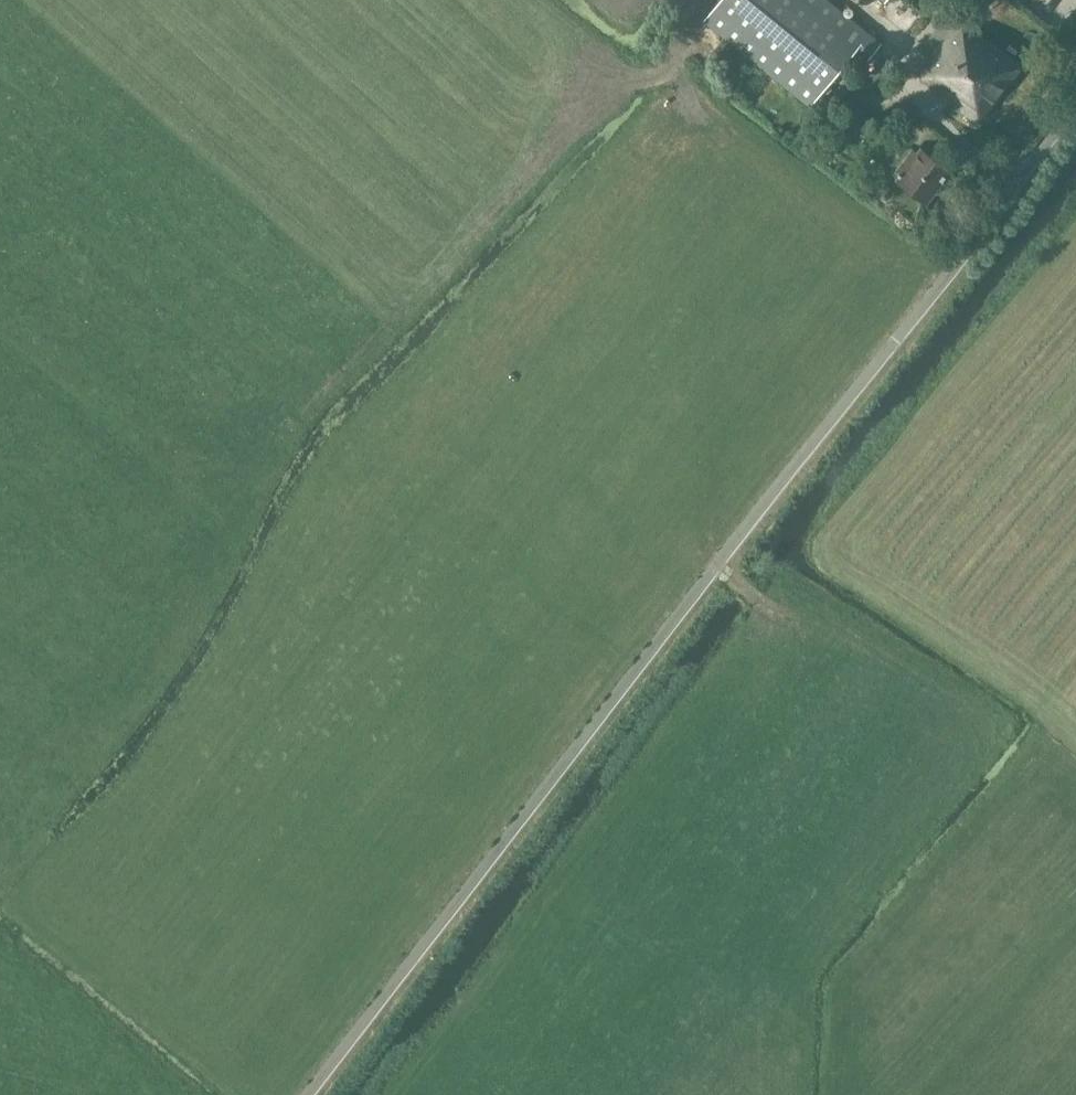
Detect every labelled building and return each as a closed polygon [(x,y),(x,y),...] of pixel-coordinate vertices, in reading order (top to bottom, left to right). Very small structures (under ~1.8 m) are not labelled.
[(881,42),(851,19),(848,20),(824,0),(721,0),(704,21),(811,107),(849,62),(860,71),(881,42)] [(935,59),(923,75),(978,119),(1022,65),(964,18),(951,34),(950,34),(932,57),(935,59)] [(891,72),(880,62),(864,81),(874,90),(891,72)] [(911,149),(892,176),(927,201),(951,167),(921,146),(917,153),(911,149)]
